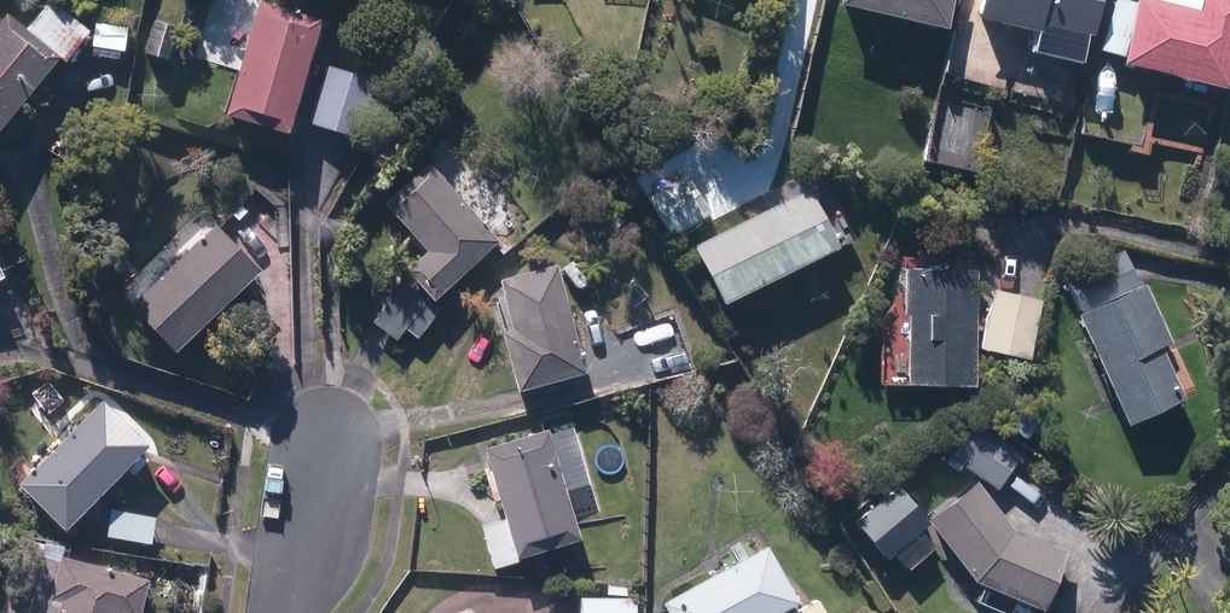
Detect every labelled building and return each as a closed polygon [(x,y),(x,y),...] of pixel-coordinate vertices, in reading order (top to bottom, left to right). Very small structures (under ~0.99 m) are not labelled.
[(67,48),(70,51),(91,25),(60,0),(53,0),(33,24),(14,8),(0,25),(0,128),(67,48)] [(296,122),(326,14),(277,0),(217,0),(201,56),(245,68),(234,105),(296,122)] [(952,21),(957,0),(861,0),(952,21)] [(985,9),(1045,23),(1047,17),(1096,28),(1103,0),(987,0),(985,9)] [(1129,55),(1229,80),(1229,0),(1204,0),(1203,6),(1178,0),(1143,0),(1129,55)] [(380,76),(331,61),(315,117),(364,131),(380,76)] [(502,237),(434,159),(391,196),(433,245),(414,261),(440,290),(502,237)] [(655,196),(678,232),(714,210),(691,173),(655,196)] [(701,240),(729,296),(844,239),(816,183),(701,240)] [(138,298),(182,343),(266,262),(223,217),(138,298)] [(1087,307),(1082,310),(1132,416),(1187,390),(1164,342),(1175,337),(1148,279),(1144,281),(1127,246),(1071,272),(1087,307)] [(589,366),(561,261),(509,275),(521,320),(511,323),(526,382),(589,366)] [(980,377),(980,265),(909,265),(909,306),(915,306),(915,377),(980,377)] [(1046,295),(998,286),(986,341),(1034,351),(1046,295)] [(28,476),(73,521),(155,438),(110,394),(28,476)] [(980,420),(956,454),(1001,485),(1025,451),(980,420)] [(552,423),(490,441),(521,550),(583,533),(552,423)] [(1073,548),(1019,524),(980,475),(931,513),(979,574),(1047,604),(1073,548)] [(677,612),(772,612),(805,596),(775,540),(669,597),(677,612)] [(66,552),(56,592),(67,594),(63,612),(125,612),(126,609),(144,612),(154,573),(66,552)] [(585,612),(640,612),(640,596),(585,594),(585,612)] [(823,596),(791,612),(833,612),(823,596)]
